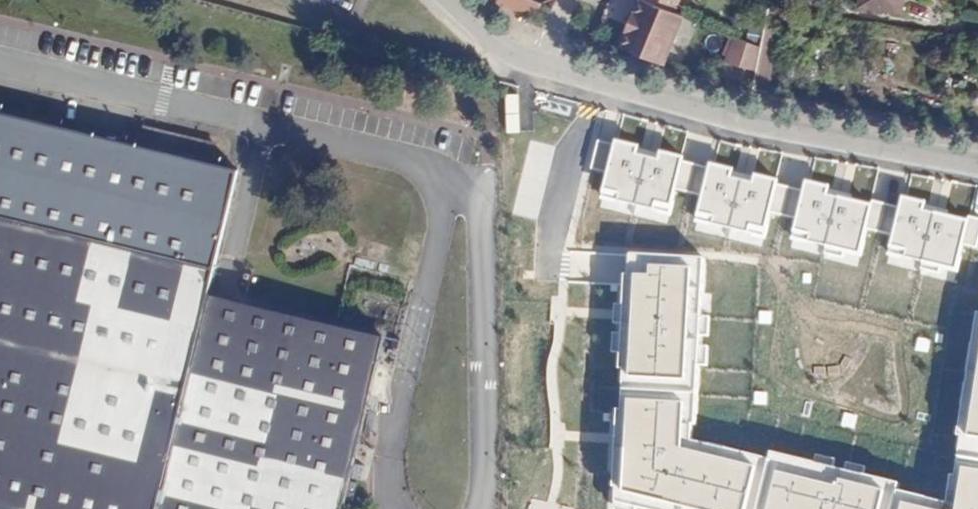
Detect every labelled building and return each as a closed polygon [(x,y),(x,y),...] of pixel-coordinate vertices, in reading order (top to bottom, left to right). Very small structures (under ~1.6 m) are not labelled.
[(529,0),(500,0),(508,7),(541,12),(543,6),(529,0)] [(645,1),(676,14),(682,0),(646,0),(645,1)] [(857,6),(901,12),(903,0),(858,0),(857,6)] [(676,14),(645,1),(638,16),(635,15),(629,28),(631,29),(624,48),(666,65),(686,18),(676,14)] [(763,50),(738,41),(726,64),(759,73),(763,50)] [(378,347),(203,303),(232,182),(0,126),(0,508),(337,508),(378,347)] [(596,135),(587,168),(608,173),(601,200),(665,216),(672,190),(703,198),(697,222),(766,240),(772,215),(791,220),(785,243),(859,262),(868,227),(893,234),(888,254),(955,272),(962,243),(976,246),(977,238),(977,219),(911,202),(907,215),(596,135)] [(954,504),(898,492),(902,484),(775,448),(770,462),(696,440),(708,262),(624,255),(623,269),(607,504),(629,508),(977,508),(977,331),(954,504)]
